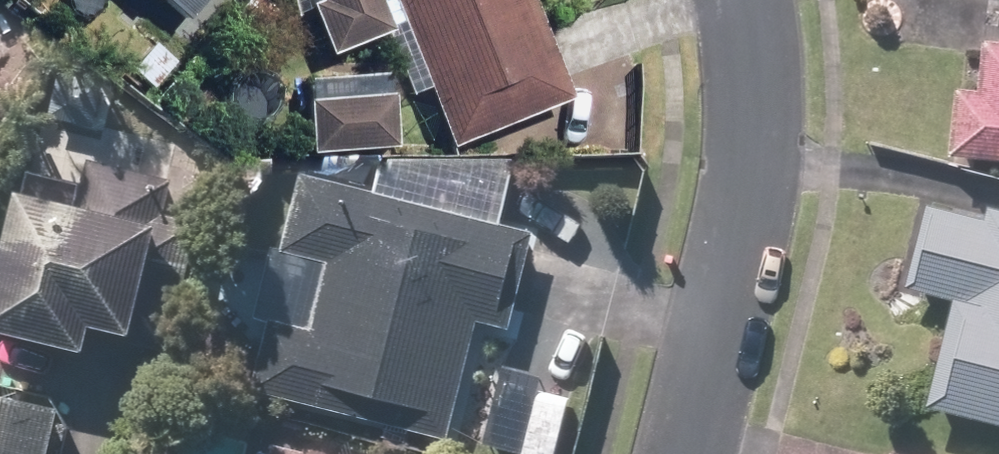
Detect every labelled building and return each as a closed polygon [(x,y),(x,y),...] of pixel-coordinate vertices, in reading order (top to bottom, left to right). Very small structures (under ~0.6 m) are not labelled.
[(203,0),(162,0),(186,20),(203,0)] [(422,58),(412,62),(423,87),(399,97),(416,140),(450,127),(458,147),(584,96),(543,0),(399,0),(422,58)] [(958,150),(998,154),(998,29),(990,28),(985,80),(965,78),(958,150)] [(108,316),(147,326),(184,171),(40,137),(0,310),(0,314),(103,338),(108,316)] [(456,433),(485,317),(515,324),(541,223),(309,163),(253,380),(456,433)] [(994,197),(990,210),(936,197),(915,280),(960,291),(933,400),(998,417),(998,198),(994,197)] [(76,398),(0,378),(0,453),(61,453),(76,398)] [(195,410),(184,453),(374,453),(195,410)]
